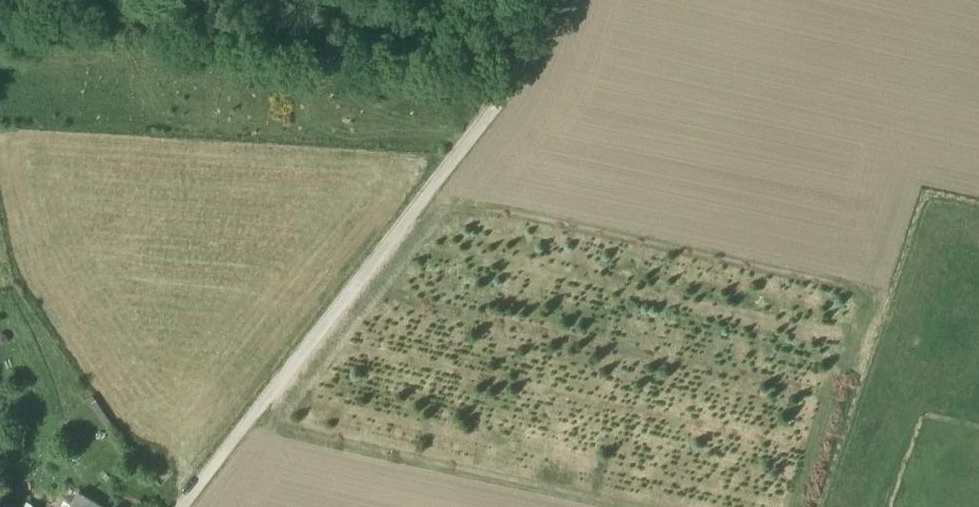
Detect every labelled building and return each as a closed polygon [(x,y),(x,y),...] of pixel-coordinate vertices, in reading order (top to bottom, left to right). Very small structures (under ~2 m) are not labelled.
[(78,494),(71,506),(72,506),(102,506),(78,494)]
